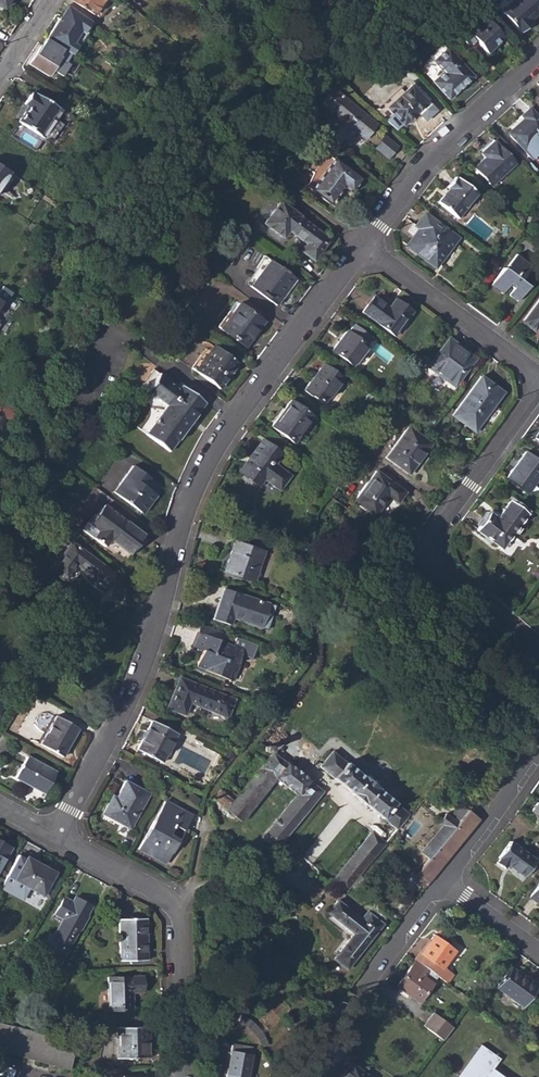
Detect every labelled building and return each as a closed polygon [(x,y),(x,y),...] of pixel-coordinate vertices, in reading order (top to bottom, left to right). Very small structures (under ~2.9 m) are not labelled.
[(93,15),(94,13),(99,16),(106,5),(101,2),(103,0),(71,0),(93,15)] [(497,7),(519,31),(521,33),(530,25),(528,23),(538,13),(538,5),(535,0),(505,0),(497,7)] [(57,21),(46,39),(70,54),(72,55),(78,46),(74,44),(81,32),(84,34),(91,22),(68,5),(63,11),(60,17),(62,19),(59,22),(57,21)] [(481,13),(457,34),(468,47),(476,41),(488,54),(504,39),(481,13)] [(46,39),(29,64),(48,76),(52,71),(58,61),(64,65),(67,60),(70,54),(46,39)] [(447,48),(432,61),(443,72),(433,82),(449,99),(473,77),(447,48)] [(52,71),(62,77),(71,63),(67,60),(64,65),(58,61),(52,71)] [(400,87),(374,111),(395,130),(401,124),(402,124),(426,102),(411,86),(404,92),(400,87)] [(332,89),(320,104),(337,117),(327,130),(339,140),(349,127),(365,139),(373,129),(358,116),(361,112),(332,89)] [(28,106),(18,122),(38,135),(57,107),(37,94),(35,96),(31,93),(24,103),(28,106)] [(507,133),(532,160),(538,153),(538,119),(529,108),(520,116),(523,119),(507,133)] [(358,116),(373,129),(377,124),(361,112),(358,116)] [(397,146),(385,136),(375,148),(388,158),(397,146)] [(484,158),(473,167),(489,184),(505,169),(507,171),(515,164),(494,140),(480,153),(484,158)] [(321,178),(312,190),(330,203),(343,186),(352,192),(361,179),(330,155),(316,174),(321,178)] [(0,165),(0,196),(5,189),(14,175),(0,165)] [(307,186),(312,190),(321,178),(316,174),(307,186)] [(14,175),(5,189),(11,193),(20,179),(14,175)] [(447,190),(437,202),(458,218),(477,194),(455,176),(446,188),(447,190)] [(283,238),(288,230),(306,244),(301,251),(313,260),(329,239),(298,217),(299,216),(279,201),(263,223),(283,238)] [(419,229),(406,246),(435,267),(456,238),(424,214),(415,226),(419,229)] [(31,223),(37,227),(41,221),(35,216),(31,223)] [(26,230),(35,235),(39,230),(30,224),(26,230)] [(261,270),(250,286),(276,305),(295,279),(269,259),(263,255),(256,267),(261,270)] [(503,268),(492,283),(504,292),(509,285),(513,288),(508,295),(517,302),(528,287),(520,280),(531,266),(516,255),(505,270),(503,268)] [(1,303),(5,305),(13,293),(3,287),(0,291),(0,304),(1,303)] [(373,296),(362,312),(394,336),(412,312),(394,299),(388,307),(373,296)] [(522,322),(533,330),(538,322),(538,299),(522,322)] [(218,327),(220,329),(245,347),(264,322),(239,303),(232,313),(230,312),(218,327)] [(346,331),(332,350),(353,366),(367,347),(365,345),(370,338),(353,325),(348,333),(346,331)] [(448,339),(428,366),(454,386),(472,361),(457,350),(459,347),(448,339)] [(192,368),(196,372),(218,388),(237,363),(215,346),(210,352),(206,349),(192,368)] [(323,363),(303,390),(323,404),(342,378),(323,363)] [(154,369),(141,386),(167,405),(145,434),(169,452),(205,402),(181,385),(179,388),(154,369)] [(481,376),(452,416),(474,432),(503,392),(481,376)] [(17,421),(23,407),(0,397),(0,413),(17,421)] [(290,400),(271,426),(293,443),(313,417),(290,400)] [(408,427),(385,458),(407,474),(421,455),(422,456),(431,444),(408,427)] [(244,464),(239,471),(258,485),(263,479),(279,490),(289,475),(274,464),(281,454),(263,441),(245,465),(244,464)] [(506,478),(527,493),(538,476),(538,461),(525,451),(506,478)] [(133,466),(113,492),(141,513),(154,495),(145,488),(142,485),(148,477),(133,466)] [(375,471),(353,501),(374,517),(389,496),(398,502),(405,492),(375,471)] [(142,485),(145,488),(151,480),(148,477),(142,485)] [(332,494),(338,498),(340,494),(335,490),(332,494)] [(489,512),(476,529),(502,548),(528,513),(510,500),(497,518),(489,512)] [(104,505),(90,524),(99,531),(93,538),(105,546),(110,539),(131,555),(145,535),(104,505)] [(85,531),(93,538),(99,531),(90,524),(85,531)] [(63,537),(55,548),(62,553),(50,569),(64,579),(75,565),(106,587),(116,575),(63,537)] [(234,541),(224,571),(254,581),(264,551),(234,541)] [(222,588),(211,619),(231,625),(233,618),(262,628),(270,604),(222,588)] [(198,633),(192,646),(202,650),(195,666),(226,678),(230,670),(234,671),(241,655),(251,658),(257,644),(236,637),(233,645),(223,642),(226,634),(200,624),(197,632),(198,633)] [(179,677),(166,708),(185,715),(189,702),(227,717),(234,699),(179,677)] [(56,716),(40,744),(62,757),(78,728),(56,716)] [(152,720),(137,749),(162,762),(177,733),(152,720)] [(263,746),(262,750),(265,753),(268,753),(271,749),(269,745),(266,744),(263,746)] [(331,750),(319,766),(351,792),(351,793),(364,804),(365,803),(396,829),(409,814),(377,788),(378,788),(364,776),(364,777),(331,750)] [(220,790),(213,798),(241,822),(277,777),(297,793),(261,837),(276,849),(278,847),(323,791),(308,780),(272,752),(233,801),(220,790)] [(26,756),(15,777),(31,786),(32,784),(45,791),(55,772),(26,756)] [(109,800),(102,814),(130,829),(149,793),(125,780),(116,797),(113,803),(109,800)] [(164,801),(138,848),(166,863),(177,842),(168,837),(174,825),(184,830),(191,816),(164,801)] [(531,811),(538,816),(538,803),(537,802),(531,811)] [(429,859),(417,873),(429,882),(479,820),(467,811),(458,823),(446,813),(437,824),(441,826),(449,833),(429,859)] [(168,837),(177,842),(184,830),(174,825),(168,837)] [(419,852),(429,859),(449,833),(441,826),(419,852)] [(349,887),(385,843),(371,832),(362,844),(333,879),(347,891),(349,887)] [(10,848),(0,842),(0,867),(10,848)] [(510,842),(498,858),(499,859),(496,863),(503,868),(506,864),(523,876),(535,860),(510,842)] [(26,857),(13,880),(48,898),(58,877),(54,874),(40,867),(41,865),(26,857)] [(55,872),(41,865),(40,867),(54,874),(55,872)] [(414,878),(425,887),(429,882),(417,873),(414,878)] [(529,897),(538,903),(538,901),(538,883),(529,897)] [(62,896),(53,913),(62,918),(67,921),(57,938),(52,936),(45,951),(54,955),(51,960),(54,962),(51,968),(57,971),(91,906),(73,896),(70,901),(62,896)] [(337,901),(328,912),(355,933),(335,958),(347,968),(387,917),(372,905),(360,920),(337,901)] [(118,918),(119,961),(147,960),(146,917),(118,918)] [(52,936),(57,938),(67,921),(62,918),(52,936)] [(434,935),(416,961),(437,976),(446,983),(452,975),(443,969),(456,951),(434,935)] [(42,956),(51,960),(54,955),(45,951),(42,956)] [(416,961),(397,986),(419,1002),(437,976),(416,961)] [(522,1007),(537,987),(510,967),(495,987),(522,1007)] [(107,977),(108,1010),(132,1009),(132,992),(142,992),(142,976),(107,977)] [(433,1012),(422,1025),(442,1040),(452,1027),(433,1012)] [(265,1037),(261,1031),(254,1023),(248,1018),(241,1015),(238,1021),(244,1024),(249,1028),(255,1035),(258,1040),(261,1047),(267,1044),(265,1037)] [(116,1027),(116,1058),(148,1057),(147,1039),(149,1038),(149,1026),(116,1027)] [(491,1070),(500,1059),(480,1045),(457,1076),(500,1076),(491,1070)] [(230,1050),(226,1074),(226,1076),(246,1076),(250,1054),(230,1050)] [(341,1076),(370,1076),(351,1063),(341,1076)]
